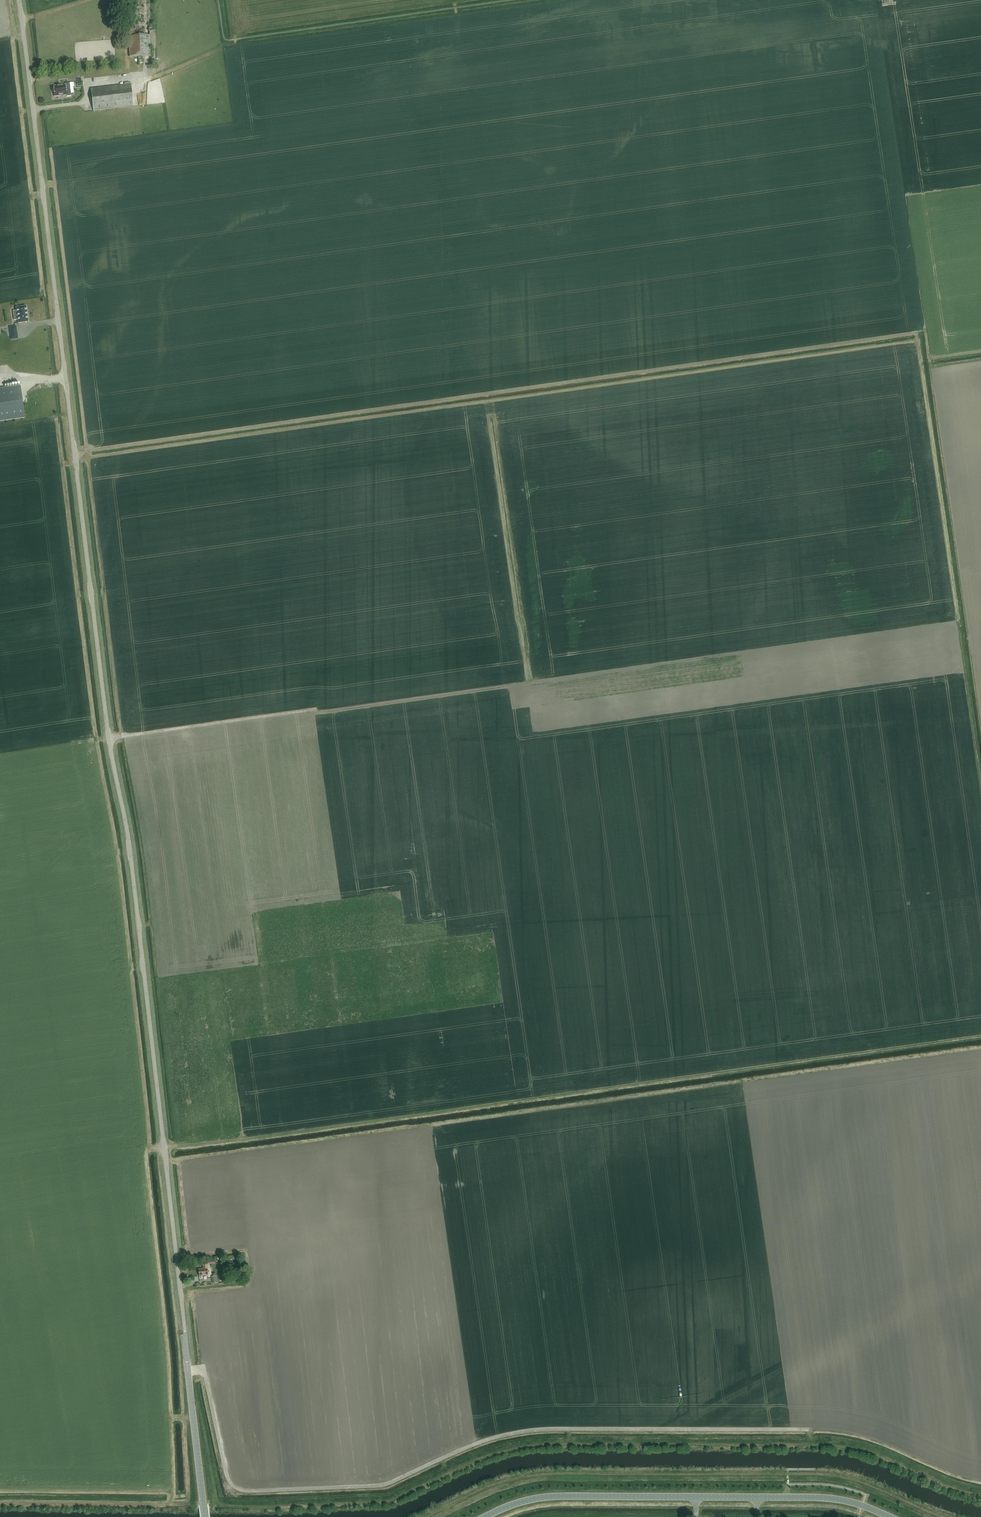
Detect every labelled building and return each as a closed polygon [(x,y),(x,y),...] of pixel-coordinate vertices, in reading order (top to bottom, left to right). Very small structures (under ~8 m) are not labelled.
[(150,35),(129,36),(130,57),(151,56),(150,35)] [(71,93),(70,87),(74,86),(74,83),(65,84),(65,85),(54,87),(54,88),(53,88),(53,92),(54,92),(55,96),(67,95),(67,94),(71,93)] [(93,111),(133,106),(131,84),(91,89),(93,111)] [(14,317),(14,321),(18,321),(18,324),(28,323),(26,307),(16,308),(17,316),(14,317)] [(25,418),(20,386),(4,388),(0,388),(0,421),(25,418)] [(199,1276),(208,1275),(206,1263),(203,1264),(203,1269),(198,1269),(199,1276)]
